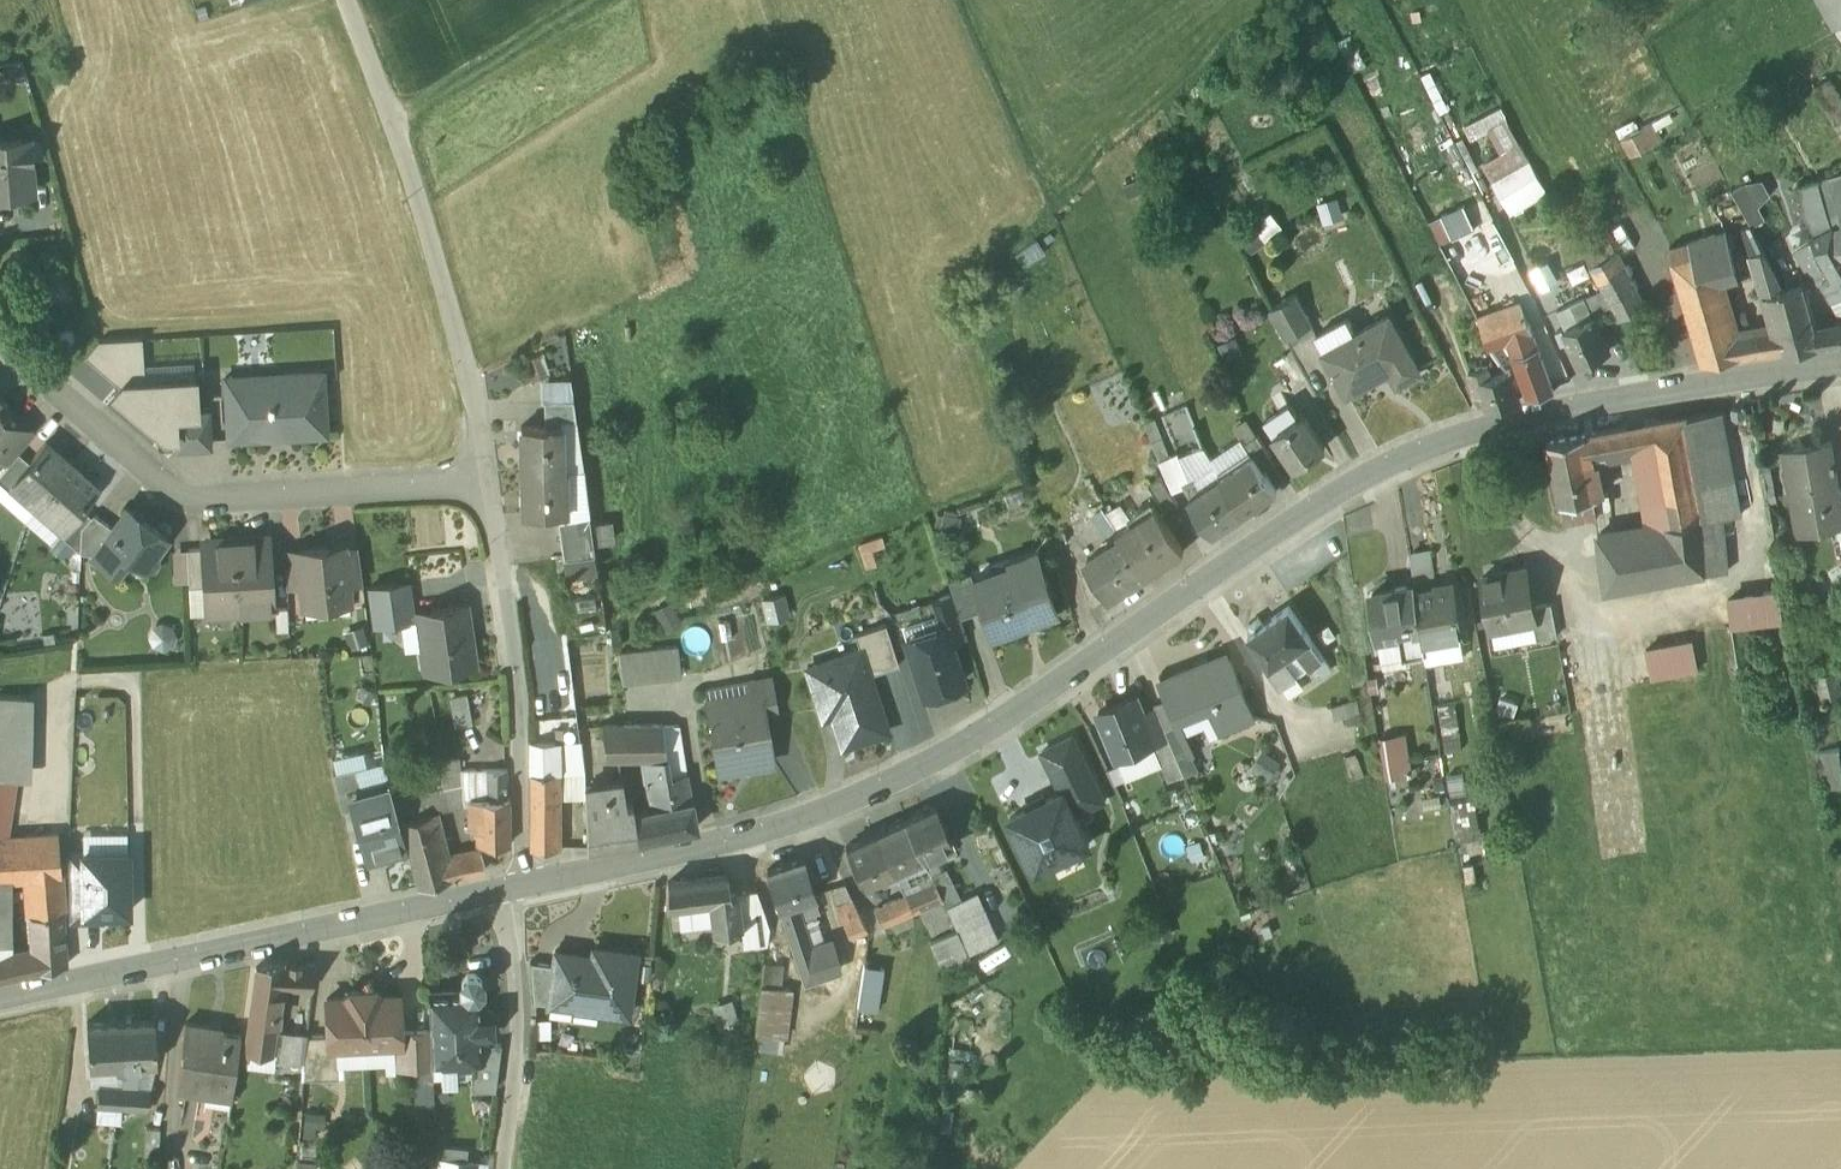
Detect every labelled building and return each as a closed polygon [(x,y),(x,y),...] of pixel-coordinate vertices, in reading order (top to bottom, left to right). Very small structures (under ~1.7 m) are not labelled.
[(1504,106),(1462,122),(1483,178),(1525,162),(1504,106)] [(1652,122),(1622,137),(1631,154),(1661,139),(1652,122)] [(32,186),(30,159),(23,159),(22,140),(0,142),(0,188),(32,186)] [(1530,161),(1493,182),(1510,211),(1545,191),(1530,161)] [(1828,176),(1840,223),(1840,172),(1828,176)] [(1828,176),(1818,178),(1832,228),(1835,233),(1840,230),(1840,223),(1828,176)] [(1832,228),(1818,178),(1799,183),(1808,216),(1817,235),(1832,228)] [(1765,218),(1745,183),(1732,190),(1752,225),(1765,218)] [(1339,220),(1334,198),(1318,203),(1323,224),(1339,220)] [(1268,247),(1287,237),(1273,213),(1255,224),(1268,247)] [(1605,224),(1577,237),(1591,262),(1617,248),(1605,224)] [(1750,225),(1670,245),(1674,261),(1695,256),(1706,294),(1722,289),(1720,280),(1755,271),(1772,265),(1750,225)] [(1832,228),(1817,235),(1810,239),(1795,248),(1804,266),(1812,269),(1816,276),(1822,280),(1831,297),(1840,293),(1840,244),(1835,233),(1832,228)] [(1510,257),(1499,235),(1488,240),(1499,262),(1510,257)] [(1645,303),(1617,248),(1591,262),(1619,316),(1645,303)] [(1695,256),(1674,261),(1685,301),(1706,294),(1695,256)] [(1772,265),(1755,271),(1762,294),(1768,292),(1783,287),(1772,265)] [(1566,276),(1550,283),(1559,303),(1575,295),(1566,276)] [(1814,326),(1802,283),(1784,287),(1783,287),(1768,292),(1778,327),(1783,348),(1819,345),(1814,326)] [(1778,327),(1735,334),(1722,289),(1706,294),(1685,301),(1703,361),(1783,348),(1778,327)] [(1311,322),(1296,295),(1269,310),(1284,337),(1311,322)] [(1584,295),(1557,307),(1565,326),(1593,314),(1584,295)] [(1521,302),(1477,315),(1487,345),(1508,338),(1530,329),(1521,302)] [(1609,348),(1594,314),(1565,326),(1564,327),(1579,362),(1609,348)] [(1419,370),(1388,315),(1353,334),(1324,350),(1347,393),(1389,370),(1396,383),(1419,370)] [(1345,319),(1315,335),(1324,350),(1353,334),(1345,319)] [(1814,326),(1819,345),(1840,342),(1840,321),(1814,326)] [(1530,329),(1508,338),(1513,355),(1536,346),(1530,329)] [(123,383),(144,382),(142,338),(98,341),(86,356),(120,386),(123,383)] [(1552,391),(1536,346),(1513,355),(1520,375),(1512,377),(1519,399),(1552,391)] [(1489,374),(1487,365),(1468,370),(1475,391),(1482,389),(1478,377),(1489,374)] [(1489,374),(1478,377),(1482,389),(1488,407),(1519,399),(1512,377),(1509,369),(1489,374)] [(322,370),(282,373),(283,385),(225,389),(228,439),(326,433),(322,370)] [(198,413),(195,378),(144,382),(123,383),(120,386),(114,392),(164,435),(176,435),(175,414),(198,413)] [(573,399),(570,378),(540,378),(540,400),(544,400),(573,399)] [(573,399),(544,400),(545,424),(561,424),(561,419),(575,418),(573,399)] [(19,427),(5,415),(7,413),(8,409),(8,406),(7,403),(4,401),(1,400),(0,401),(0,449),(19,427)] [(1288,405),(1264,421),(1271,432),(1295,417),(1288,405)] [(1742,405),(1731,407),(1732,416),(1737,419),(1740,418),(1743,414),(1742,405)] [(1723,410),(1687,416),(1706,517),(1723,514),(1742,512),(1723,410)] [(198,413),(175,414),(176,435),(177,449),(209,447),(207,412),(198,413)] [(1324,446),(1303,412),(1295,417),(1271,432),(1293,466),(1324,446)] [(1687,416),(1644,423),(1650,457),(1662,523),(1662,524),(1697,518),(1706,517),(1687,416)] [(575,418),(561,419),(561,424),(562,468),(582,468),(575,418)] [(1247,420),(1234,429),(1244,443),(1256,435),(1247,420)] [(1157,427),(1154,428),(1152,422),(1143,426),(1149,438),(1159,434),(1157,427)] [(1644,423),(1625,426),(1631,461),(1650,457),(1644,423)] [(545,424),(535,424),(521,425),(522,468),(562,468),(561,424),(545,424)] [(1625,426),(1591,432),(1599,466),(1631,461),(1625,426)] [(0,449),(0,453),(9,461),(18,451),(30,436),(19,427),(0,449)] [(1591,432),(1546,440),(1559,502),(1572,499),(1592,495),(1597,494),(1591,467),(1599,466),(1591,432)] [(1159,434),(1149,438),(1151,443),(1161,439),(1159,434)] [(1274,461),(1256,435),(1244,443),(1251,454),(1252,454),(1262,468),(1274,461)] [(1161,439),(1151,443),(1158,460),(1169,456),(1162,439),(1161,439)] [(29,460),(11,480),(13,481),(37,502),(71,463),(46,440),(29,460)] [(1783,451),(1797,535),(1840,528),(1840,519),(1838,503),(1833,470),(1834,469),(1833,464),(1832,464),(1828,443),(1783,451)] [(1220,470),(1219,471),(1203,446),(1179,455),(1189,481),(1194,478),(1201,488),(1221,475),(1222,474),(1220,470)] [(0,471),(0,481),(8,487),(13,481),(11,480),(29,460),(18,451),(9,461),(0,471)] [(1169,456),(1158,460),(1172,491),(1185,486),(1184,485),(1189,481),(1179,455),(1177,452),(1169,456)] [(1222,474),(1221,475),(1245,510),(1276,490),(1262,468),(1252,454),(1251,454),(1222,474)] [(71,463),(37,502),(62,523),(63,525),(80,505),(97,485),(71,463)] [(562,468),(522,468),(522,512),(557,512),(562,512),(562,468)] [(589,515),(582,468),(562,468),(562,512),(557,512),(558,519),(589,515)] [(1191,495),(1189,496),(1213,532),(1245,510),(1221,475),(1201,488),(1191,495)] [(1178,504),(1160,476),(1148,484),(1166,512),(1178,504)] [(1189,481),(1184,485),(1185,486),(1191,495),(1201,488),(1194,478),(1189,481)] [(1592,495),(1572,499),(1575,513),(1594,509),(1592,495)] [(80,505),(63,525),(62,523),(56,529),(80,550),(81,525),(91,514),(80,505)] [(165,534),(127,506),(112,526),(94,552),(115,567),(123,557),(130,556),(144,565),(152,564),(156,558),(154,551),(165,534)] [(1183,550),(1154,507),(1117,532),(1145,575),(1183,550)] [(91,514),(81,525),(80,550),(94,552),(112,526),(93,512),(91,514)] [(1706,517),(1697,518),(1702,571),(1728,569),(1723,514),(1706,517)] [(589,515),(558,519),(563,557),(594,553),(589,515)] [(1697,518),(1662,524),(1662,523),(1643,526),(1649,581),(1702,571),(1697,518)] [(1643,526),(1598,534),(1605,588),(1649,581),(1643,526)] [(1145,575),(1117,532),(1108,537),(1113,545),(1086,563),(1110,599),(1145,575)] [(269,535),(233,537),(233,544),(237,600),(237,612),(255,611),(254,599),(272,598),(269,535)] [(233,544),(202,546),(202,547),(204,585),(205,602),(237,600),(233,544)] [(342,546),(298,550),(298,551),(302,582),(304,605),(305,605),(305,603),(348,598),(346,581),(343,550),(342,546)] [(202,547),(187,548),(188,586),(204,585),(202,547)] [(358,549),(343,550),(346,581),(362,580),(358,549)] [(298,551),(284,552),(286,584),(302,582),(298,551)] [(594,553),(563,557),(566,575),(597,571),(594,553)] [(1038,556),(1011,565),(1012,570),(973,583),(990,638),(1019,629),(1017,623),(1055,611),(1038,556)] [(1525,567),(1481,575),(1490,627),(1533,620),(1534,619),(1532,605),(1525,567)] [(1433,587),(1414,590),(1422,638),(1460,632),(1452,579),(1433,582),(1433,587)] [(1413,586),(1371,593),(1381,659),(1424,652),(1422,638),(1414,590),(1413,586)] [(1728,623),(1778,618),(1775,586),(1724,592),(1728,623)] [(410,597),(373,603),(376,625),(414,619),(410,597)] [(783,597),(763,601),(769,624),(788,619),(783,597)] [(953,597),(932,604),(942,633),(944,632),(948,645),(967,639),(953,597)] [(1550,602),(1532,605),(1534,619),(1533,620),(1536,639),(1556,635),(1550,602)] [(465,605),(419,611),(426,669),(473,662),(465,605)] [(287,607),(275,607),(276,629),(289,629),(287,607)] [(1252,632),(1248,634),(1268,665),(1269,666),(1282,658),(1295,649),(1309,639),(1310,639),(1288,607),(1262,625),(1252,632)] [(579,612),(583,632),(605,628),(602,609),(579,612)] [(1257,618),(1247,625),(1252,632),(1262,625),(1257,618)] [(170,623),(157,621),(147,629),(147,641),(154,649),(167,649),(175,641),(176,632),(170,623)] [(857,634),(870,675),(899,666),(886,625),(857,634)] [(1338,641),(1330,626),(1318,633),(1327,648),(1338,641)] [(948,645),(944,632),(942,633),(907,644),(924,696),(963,684),(953,650),(950,651),(948,645)] [(1644,644),(1651,677),(1699,666),(1692,634),(1644,644)] [(375,639),(358,644),(364,664),(380,660),(375,639)] [(1322,659),(1309,639),(1295,649),(1308,669),(1312,666),(1322,659)] [(677,649),(618,656),(622,686),(681,679),(677,649)] [(1295,649),(1282,658),(1295,678),(1308,669),(1295,649)] [(841,748),(888,732),(870,675),(862,650),(807,667),(823,719),(831,716),(841,748)] [(1229,657),(1194,670),(1193,667),(1161,680),(1175,717),(1215,703),(1225,730),(1253,720),(1229,657)] [(1282,658),(1269,666),(1268,665),(1265,668),(1279,689),(1295,678),(1282,658)] [(1322,659),(1312,666),(1321,678),(1331,671),(1322,659)] [(773,679),(754,682),(756,696),(760,695),(766,721),(780,718),(773,679)] [(754,682),(705,691),(707,704),(756,696),(754,682)] [(472,724),(467,695),(450,698),(455,727),(472,724)] [(756,696),(707,704),(719,771),(773,761),(766,721),(760,695),(756,696)] [(0,698),(0,780),(17,780),(20,780),(22,698),(0,698)] [(1136,699),(1099,714),(1117,759),(1154,743),(1142,713),(1136,699)] [(1356,702),(1331,708),(1334,721),(1359,714),(1356,702)] [(1456,703),(1440,704),(1445,748),(1461,746),(1456,703)] [(1164,729),(1156,708),(1142,713),(1154,743),(1168,738),(1164,729)] [(1179,723),(1164,729),(1168,738),(1176,760),(1191,754),(1179,723)] [(680,726),(663,727),(664,760),(684,758),(680,726)] [(663,727),(602,727),(606,760),(643,761),(664,760),(663,727)] [(1403,729),(1383,732),(1389,774),(1409,771),(1403,729)] [(1065,794),(1075,816),(1102,803),(1073,739),(1046,751),(1065,794)] [(556,742),(530,743),(531,776),(556,776),(556,775),(556,742)] [(1825,785),(1840,782),(1840,762),(1838,746),(1819,749),(1825,785)] [(1280,771),(1276,767),(1278,764),(1261,752),(1251,767),(1272,783),(1280,771)] [(684,758),(664,760),(643,761),(646,783),(687,774),(684,758)] [(355,770),(334,773),(342,812),(353,811),(350,799),(363,795),(355,770)] [(506,770),(462,770),(463,784),(464,798),(469,798),(506,799),(506,770)] [(687,774),(646,783),(651,810),(691,802),(687,774)] [(557,849),(556,776),(531,776),(531,849),(557,849)] [(0,780),(0,839),(8,839),(11,814),(16,814),(17,780),(0,780)] [(463,784),(396,801),(401,821),(431,814),(431,815),(464,806),(464,798),(463,784)] [(622,784),(585,789),(587,849),(638,841),(633,814),(634,814),(633,807),(627,808),(622,784)] [(363,795),(350,799),(353,811),(367,859),(407,848),(391,793),(390,788),(363,795)] [(1011,819),(1036,872),(1090,847),(1075,816),(1065,794),(1011,819)] [(1459,836),(1480,831),(1473,794),(1451,798),(1459,836)] [(506,799),(469,798),(469,829),(477,829),(477,844),(510,843),(509,799),(506,799)] [(634,814),(633,814),(638,841),(697,829),(691,802),(651,810),(634,814)] [(935,807),(905,821),(923,858),(953,845),(935,807)] [(431,814),(401,821),(406,840),(436,832),(431,815),(431,814)] [(905,821),(876,835),(894,872),(923,859),(923,858),(905,821)] [(480,852),(444,861),(436,832),(406,840),(420,887),(486,871),(480,852)] [(876,835),(845,849),(862,886),(894,872),(876,835)] [(0,839),(0,881),(11,880),(29,878),(31,878),(63,876),(59,836),(8,839),(0,839)] [(68,854),(68,891),(98,891),(99,913),(101,913),(129,912),(128,853),(68,854)] [(923,859),(894,872),(905,898),(935,885),(932,878),(923,859)] [(816,896),(804,860),(768,872),(780,908),(796,903),(814,897),(816,896)] [(932,878),(935,885),(942,900),(948,913),(963,906),(947,871),(932,878)] [(31,878),(29,878),(32,915),(63,913),(66,907),(63,876),(31,878)] [(727,876),(668,884),(666,908),(677,907),(689,905),(689,904),(710,902),(713,923),(714,933),(738,930),(738,933),(740,933),(742,932),(739,914),(737,895),(730,896),(727,876)] [(0,881),(0,916),(8,915),(12,920),(11,880),(0,881)] [(845,885),(834,889),(837,908),(853,902),(845,885)] [(935,885),(905,898),(912,913),(919,910),(942,900),(935,885)] [(101,920),(101,913),(99,913),(98,891),(68,891),(69,921),(101,920)] [(814,897),(796,903),(805,932),(819,927),(815,916),(819,914),(814,897)] [(905,898),(874,912),(882,927),(912,913),(905,898)] [(998,941),(978,898),(963,906),(948,913),(954,925),(957,932),(969,955),(998,941)] [(942,900),(919,910),(931,936),(954,925),(948,913),(942,900)] [(710,902),(689,904),(689,905),(677,907),(680,928),(713,923),(710,902)] [(837,908),(836,908),(843,924),(861,918),(853,902),(837,908)] [(796,903),(780,908),(796,958),(812,953),(812,952),(805,932),(796,903)] [(763,910),(739,914),(742,932),(740,933),(742,949),(767,946),(769,929),(763,910)] [(32,915),(35,950),(16,954),(19,974),(38,970),(65,966),(64,948),(63,948),(63,913),(32,915)] [(0,916),(0,979),(19,974),(16,954),(12,954),(12,920),(8,915),(0,916)] [(861,918),(843,924),(849,936),(852,939),(868,933),(861,918)] [(1166,921),(1154,924),(1158,937),(1159,937),(1162,946),(1171,944),(1168,934),(1170,934),(1166,921)] [(957,932),(931,944),(944,972),(971,960),(969,955),(957,932)] [(464,939),(451,942),(454,958),(457,957),(460,959),(462,959),(465,956),(468,955),(464,939)] [(833,945),(812,952),(812,953),(796,958),(801,974),(838,962),(833,945)] [(636,954),(593,948),(592,956),(555,951),(553,965),(549,998),(573,1001),(600,1005),(599,1012),(628,1016),(636,954)] [(649,979),(650,954),(638,953),(637,978),(649,979)] [(838,962),(801,974),(804,981),(840,969),(838,962)] [(282,963),(256,968),(246,1048),(250,1049),(272,1051),(275,1029),(280,987),(281,982),(280,982),(282,966),(288,966),(288,963),(282,964),(282,963)] [(315,965),(288,963),(288,966),(282,966),(280,982),(281,982),(280,987),(312,988),(315,965)] [(553,965),(531,963),(534,1002),(548,1004),(549,998),(553,965)] [(783,966),(765,964),(762,986),(779,989),(783,966)] [(884,969),(864,966),(858,1009),(878,1012),(884,969)] [(475,974),(467,974),(461,981),(462,989),(466,992),(476,992),(476,994),(482,988),(481,980),(475,974)] [(779,989),(762,986),(758,1017),(786,1021),(790,990),(779,989)] [(381,998),(374,991),(362,992),(364,1047),(393,1045),(401,1045),(400,1033),(398,997),(381,998)] [(350,993),(344,1000),(326,1001),(328,1036),(329,1049),(336,1048),(364,1047),(362,992),(350,993)] [(466,992),(428,994),(431,1061),(433,1061),(433,1058),(454,1057),(455,1060),(479,1059),(478,1036),(494,1035),(493,1011),(477,1011),(476,994),(476,992),(466,992)] [(573,1001),(549,998),(548,1004),(547,1015),(571,1018),(573,1001)] [(786,1021),(758,1017),(755,1035),(784,1039),(786,1021)] [(154,1019),(120,1021),(123,1064),(156,1062),(157,1062),(154,1019)] [(120,1021),(87,1023),(89,1066),(90,1066),(123,1064),(120,1021)] [(239,1036),(209,1032),(210,1027),(184,1024),(180,1049),(183,1050),(178,1091),(231,1098),(239,1036)] [(307,1032),(275,1029),(272,1051),(276,1052),(276,1057),(303,1059),(306,1037),(307,1032)] [(401,1045),(393,1045),(394,1069),(431,1067),(429,1031),(400,1033),(401,1045)] [(328,1036),(306,1037),(303,1080),(338,1079),(336,1048),(329,1049),(328,1036)] [(156,1062),(123,1064),(124,1088),(149,1090),(156,1062)] [(123,1064),(90,1066),(91,1087),(98,1087),(98,1086),(123,1088),(124,1088),(123,1064)] [(123,1088),(98,1086),(98,1087),(97,1106),(121,1107),(123,1088)] [(124,1088),(123,1088),(121,1107),(148,1109),(149,1090),(124,1088)] [(121,1107),(97,1106),(96,1120),(121,1122),(121,1107)] [(160,1128),(146,1127),(144,1154),(158,1155),(160,1128)] [(339,1129),(321,1128),(319,1151),(328,1152),(328,1145),(338,1146),(339,1129)] [(304,1130),(288,1129),(286,1147),(302,1148),(304,1130)] [(443,1155),(466,1155),(467,1145),(444,1145),(443,1155)] [(442,1160),(441,1168),(473,1168),(473,1163),(442,1160)]
